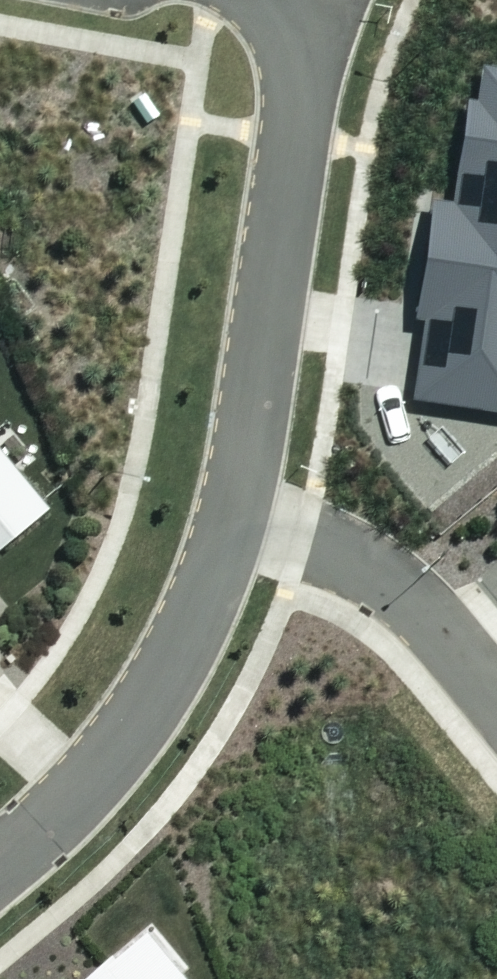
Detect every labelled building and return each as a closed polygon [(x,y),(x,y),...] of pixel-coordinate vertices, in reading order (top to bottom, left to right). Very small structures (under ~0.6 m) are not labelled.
[(411,392),(496,404),(496,58),(483,56),(478,94),(465,92),(451,194),(430,191),(413,310),(422,312),(411,392)] [(46,500),(0,445),(0,538),(46,500)] [(143,922),(73,978),(190,978),(143,922)]
